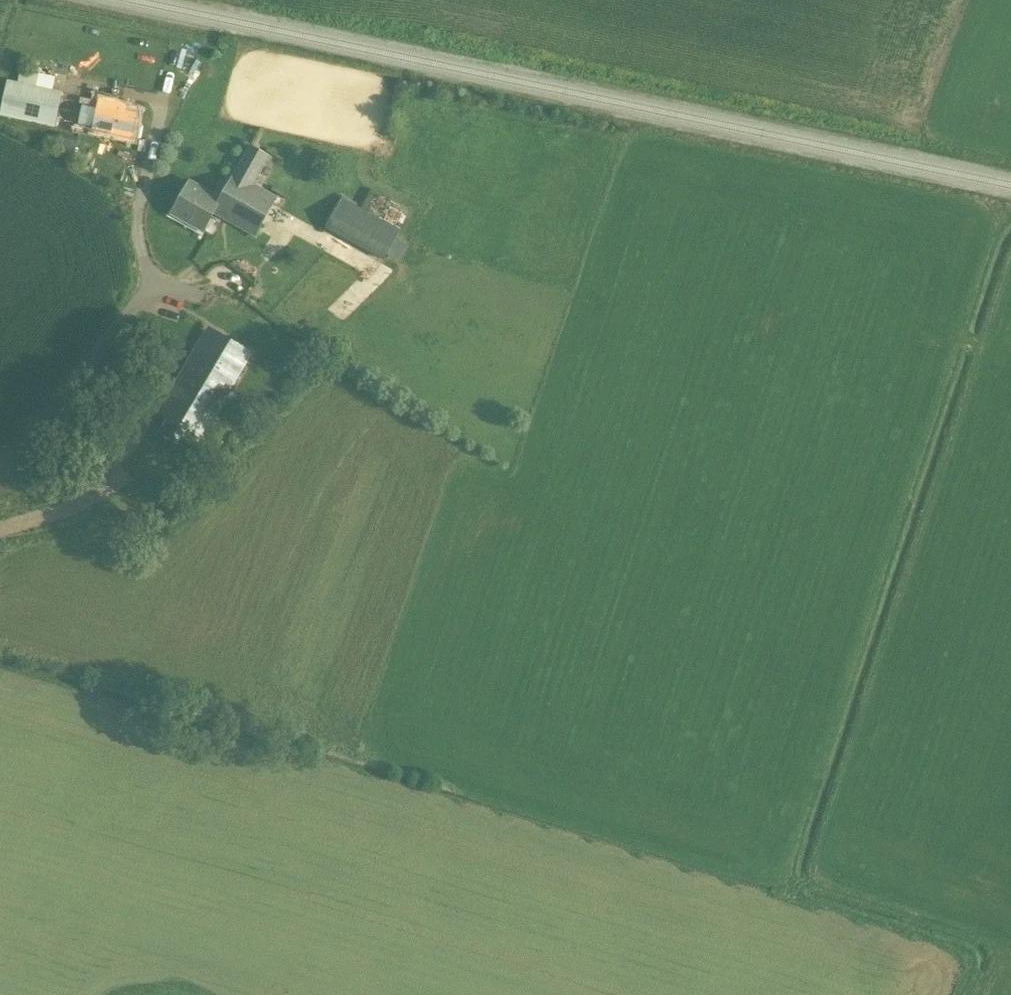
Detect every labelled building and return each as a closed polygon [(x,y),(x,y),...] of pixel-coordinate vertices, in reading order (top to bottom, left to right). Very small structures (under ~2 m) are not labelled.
[(55,127),(62,91),(7,80),(0,113),(0,116),(55,127)] [(99,101),(98,108),(84,105),(79,126),(93,129),(130,137),(135,116),(123,113),(125,107),(99,101)] [(249,145),(220,198),(190,181),(171,215),(203,233),(213,214),(224,221),(255,239),(278,198),(254,185),(270,156),(249,145)] [(400,230),(341,198),(324,228),(383,261),(400,230)] [(159,413),(168,418),(192,432),(201,438),(234,381),(224,375),(240,347),(219,335),(203,362),(193,356),(159,413)]
